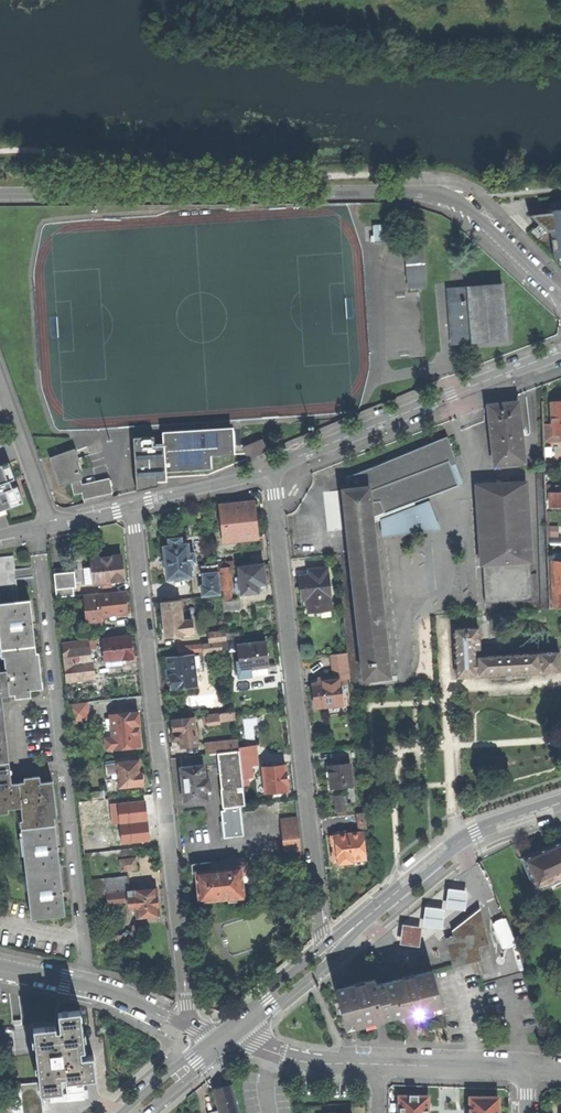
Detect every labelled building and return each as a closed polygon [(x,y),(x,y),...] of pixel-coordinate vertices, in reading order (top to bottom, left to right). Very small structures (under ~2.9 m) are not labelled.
[(548,211),(549,213),(541,214),(536,214),(529,215),(546,232),(551,232),(554,258),(560,257),(560,209),(548,211)] [(409,289),(426,288),(423,245),(405,246),(406,254),(409,289)] [(453,345),(505,340),(500,284),(453,289),(455,302),(449,303),(453,345)] [(551,402),(553,434),(547,434),(548,441),(560,440),(560,401),(551,402)] [(494,465),(524,462),(520,426),(518,403),(488,406),(494,465)] [(163,443),(167,476),(170,476),(170,478),(208,475),(248,458),(266,450),(262,440),(244,448),(243,445),(235,446),(234,431),(217,432),(217,437),(210,437),(209,432),(163,436),(163,443)] [(167,481),(167,476),(163,443),(155,444),(154,437),(133,438),(137,492),(158,487),(158,482),(167,481)] [(451,466),(458,463),(447,437),(372,466),(372,468),(347,477),(349,490),(343,491),(343,489),(340,489),(341,504),(344,527),(347,527),(364,679),(389,676),(372,519),(458,486),(451,466)] [(71,481),(80,478),(81,478),(77,466),(75,462),(78,460),(74,449),(51,458),(61,485),(71,481)] [(0,467),(0,512),(21,504),(14,488),(12,489),(11,485),(10,482),(12,481),(6,464),(0,467)] [(81,485),(80,478),(71,481),(74,494),(82,492),(84,503),(112,496),(109,479),(81,485)] [(485,603),(532,601),(529,562),(531,561),(525,483),(495,485),(496,494),(477,496),(481,555),(486,554),(487,564),(483,564),(485,603)] [(477,486),(477,496),(496,494),(495,485),(477,486)] [(556,486),(557,493),(549,493),(549,507),(560,507),(560,486),(556,486)] [(382,537),(441,529),(430,501),(380,520),(382,537)] [(237,539),(256,537),(255,529),(253,513),(249,514),(248,505),(222,508),(224,528),(225,528),(226,537),(237,536),(237,539)] [(225,541),(237,539),(237,536),(226,537),(225,528),(224,528),(225,541)] [(168,579),(191,577),(190,565),(196,565),(195,554),(188,554),(187,545),(182,546),(182,538),(168,539),(169,547),(164,548),(166,563),(168,579)] [(6,672),(0,672),(0,813),(8,813),(7,805),(12,805),(12,806),(20,805),(32,919),(64,916),(62,895),(58,850),(50,781),(36,782),(36,776),(24,777),(24,783),(19,784),(18,778),(14,778),(11,779),(8,758),(2,699),(9,698),(9,692),(14,692),(14,697),(20,697),(26,696),(26,690),(39,688),(33,626),(30,600),(19,601),(18,588),(33,586),(31,567),(15,569),(14,556),(0,557),(0,621),(6,672)] [(112,582),(125,580),(124,571),(122,556),(92,560),(95,580),(91,581),(92,584),(103,583),(103,588),(113,586),(112,582)] [(551,561),(553,607),(560,608),(560,561),(551,561)] [(241,595),(259,593),(258,589),(258,585),(266,584),(264,564),(238,567),(241,595)] [(203,596),(220,594),(216,565),(202,567),(204,585),(202,586),(202,591),(203,596)] [(227,567),(226,567),(220,568),(219,568),(222,588),(221,588),(224,610),(241,608),(240,600),(232,601),(227,567)] [(332,609),(330,597),(331,595),(327,568),(309,571),(310,576),(301,577),(302,587),(304,601),(307,600),(309,612),(332,609)] [(57,598),(74,596),(73,584),(64,585),(63,576),(55,577),(57,598)] [(127,603),(126,592),(99,595),(99,593),(89,594),(91,606),(85,607),(87,630),(103,628),(102,617),(128,614),(127,603)] [(166,637),(194,633),(193,620),(184,621),(181,600),(162,602),(165,630),(166,637)] [(560,672),(559,651),(527,653),(527,645),(522,645),(522,653),(511,654),(511,648),(504,649),(504,654),(494,655),(493,647),(486,648),(486,656),(480,656),(479,627),(454,629),(457,678),(477,677),(477,678),(491,677),(505,676),(506,682),(506,683),(509,683),(511,683),(512,681),(512,676),(540,675),(540,673),(560,672)] [(209,642),(227,640),(226,632),(209,634),(209,642)] [(107,665),(123,663),(123,659),(133,658),(132,649),(131,636),(104,639),(107,665)] [(97,649),(96,640),(78,642),(62,644),(66,682),(94,679),(91,655),(90,655),(76,656),(75,652),(89,650),(97,649)] [(239,678),(270,674),(268,660),(265,641),(238,645),(241,669),(238,669),(239,678)] [(203,653),(222,651),(221,642),(202,644),(203,652),(203,653)] [(180,655),(203,652),(202,644),(179,647),(180,655)] [(347,654),(332,656),(335,676),(323,678),(323,683),(319,683),(312,684),(313,692),(315,708),(327,707),(328,715),(347,712),(345,699),(348,698),(348,690),(347,679),(350,678),(347,654)] [(172,689),(196,686),(194,669),(200,668),(199,656),(193,656),(168,659),(171,682),(172,689)] [(90,721),(88,702),(69,705),(71,724),(90,721)] [(132,709),(113,711),(114,715),(112,715),(112,718),(109,719),(110,729),(105,730),(108,750),(115,749),(116,749),(142,746),(141,737),(141,736),(140,725),(141,724),(140,718),(139,711),(133,712),(132,709)] [(182,747),(197,745),(196,735),(199,734),(199,731),(196,731),(195,718),(173,720),(174,732),(172,732),(173,740),(181,739),(182,744),(182,747)] [(208,744),(209,754),(240,750),(238,740),(208,744)] [(244,786),(243,778),(240,756),(240,750),(209,754),(181,757),(183,768),(182,768),(184,785),(186,801),(208,798),(207,790),(211,789),(210,779),(205,779),(204,765),(219,763),(222,788),(221,789),(223,808),(237,806),(246,805),(244,786)] [(251,765),(258,764),(257,754),(240,756),(243,778),(248,777),(252,777),(251,765)] [(140,759),(117,762),(120,788),(144,785),(144,783),(145,783),(146,780),(146,778),(146,776),(144,774),(143,773),(143,771),(141,771),(140,759)] [(332,789),(353,786),(350,763),(329,766),(330,771),(327,771),(327,774),(328,777),(331,777),(332,789)] [(288,788),(289,784),(287,778),(286,770),(285,765),(262,767),(263,776),(256,777),(258,791),(265,790),(265,793),(274,792),(275,796),(281,795),(280,791),(288,790),(288,788)] [(90,801),(106,799),(105,791),(90,793),(90,801)] [(348,795),(338,796),(340,811),(350,810),(348,795)] [(238,813),(237,806),(223,808),(224,815),(238,813)] [(360,829),(367,829),(366,813),(359,814),(360,829)] [(286,854),(302,852),(299,817),(282,819),(286,854)] [(549,820),(548,817),(537,821),(538,825),(547,823),(550,822),(549,820)] [(347,835),(347,831),(340,832),(340,836),(332,836),(333,845),(334,845),(335,852),(333,852),(334,862),(340,861),(340,863),(347,863),(353,862),(353,860),(366,859),(362,833),(347,835)] [(543,848),(522,857),(537,890),(560,879),(560,840),(543,848)] [(406,865),(407,867),(416,859),(413,856),(406,861),(404,863),(406,865)] [(249,874),(247,861),(238,862),(237,858),(192,864),(193,873),(197,872),(200,900),(219,898),(229,897),(229,902),(245,900),(242,875),(249,874)] [(123,870),(137,869),(136,859),(122,860),(123,870)] [(131,891),(129,876),(89,880),(92,904),(127,900),(126,891),(128,891),(131,891)] [(157,887),(131,891),(128,891),(130,908),(137,908),(138,918),(160,915),(159,906),(157,887)] [(452,887),(449,907),(469,910),(472,890),(452,887)] [(428,905),(427,926),(447,927),(448,906),(428,905)] [(478,945),(488,942),(480,910),(454,930),(456,936),(452,937),(448,938),(454,965),(481,958),(478,945)] [(504,951),(517,945),(506,920),(493,925),(504,951)] [(405,944),(424,945),(425,925),(406,924),(405,944)] [(125,943),(135,941),(134,931),(124,933),(125,943)] [(442,1009),(432,970),(376,984),(374,979),(342,987),(335,989),(346,1028),(371,1021),(402,1013),(403,1019),(417,1015),(442,1009)] [(95,1077),(93,1055),(85,1056),(80,1009),(58,1012),(60,1028),(56,1029),(55,1024),(33,1027),(33,1022),(0,1026),(0,1038),(4,1073),(18,1071),(23,1112),(43,1112),(41,1092),(62,1090),(61,1076),(65,1075),(65,1080),(84,1078),(95,1077)] [(230,1085),(220,1088),(213,1089),(219,1111),(212,1112),(238,1112),(230,1085)] [(428,1096),(400,1096),(400,1112),(427,1112),(427,1111),(428,1105),(428,1096)] [(498,1097),(470,1097),(470,1112),(498,1112),(498,1097)]
